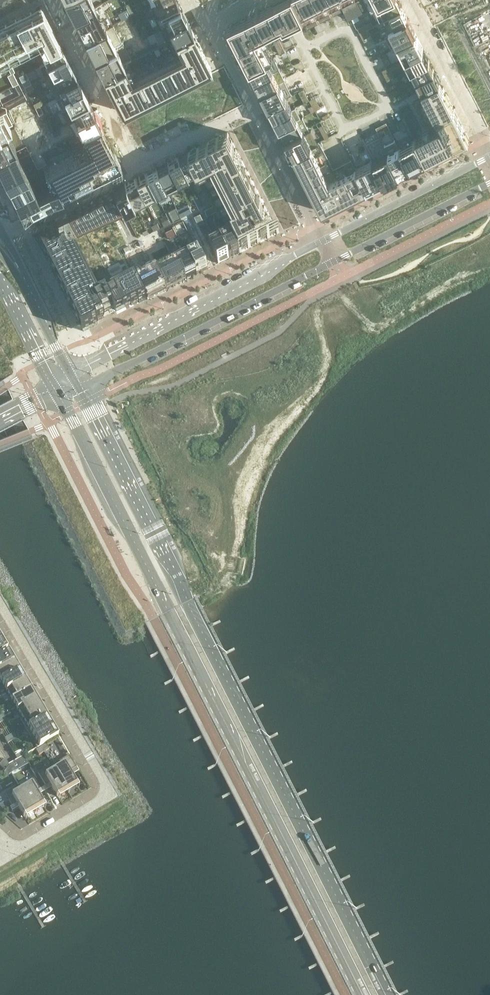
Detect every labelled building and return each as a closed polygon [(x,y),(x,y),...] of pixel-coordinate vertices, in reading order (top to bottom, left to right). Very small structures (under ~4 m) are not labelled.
[(73,17),(95,6),(102,2),(102,1),(101,0),(65,0),(73,17)] [(151,4),(156,15),(179,4),(179,3),(177,0),(159,0),(151,4)] [(228,26),(250,69),(268,60),(258,41),(259,40),(257,37),(282,24),(283,27),(304,17),(302,14),(329,0),(279,0),(228,26)] [(342,6),(348,19),(369,8),(365,0),(354,0),(342,6)] [(372,7),(377,18),(380,16),(402,5),(399,0),(385,0),(378,4),(372,7)] [(95,6),(73,17),(84,38),(113,24),(110,18),(102,2),(95,6)] [(156,15),(154,16),(160,29),(185,16),(179,4),(156,15)] [(402,5),(380,16),(385,27),(407,16),(402,5)] [(8,67),(12,66),(41,51),(44,50),(48,48),(59,42),(54,32),(41,6),(0,27),(0,72),(8,67)] [(185,16),(160,29),(166,41),(174,38),(191,29),(185,16)] [(407,16),(385,27),(390,37),(394,35),(397,41),(415,32),(407,16)] [(113,24),(84,38),(93,56),(122,42),(113,24)] [(124,63),(102,74),(103,75),(110,90),(121,111),(123,111),(122,110),(132,105),(132,106),(133,105),(136,104),(139,103),(140,102),(139,101),(147,97),(148,97),(148,98),(149,97),(157,92),(157,93),(158,92),(158,93),(159,92),(167,88),(167,87),(168,88),(169,87),(168,87),(176,83),(177,83),(178,82),(186,78),(187,78),(188,78),(188,77),(196,73),(197,73),(197,72),(208,66),(209,67),(210,66),(191,29),(174,38),(166,41),(146,52),(131,59),(124,63)] [(415,32),(397,41),(405,57),(423,48),(415,32)] [(122,42),(93,56),(102,74),(124,63),(131,59),(122,41),(122,42)] [(44,50),(41,51),(47,62),(64,53),(63,49),(62,47),(61,46),(60,45),(60,44),(59,42),(48,48),(44,50)] [(405,57),(389,65),(391,69),(407,61),(411,68),(429,59),(423,48),(405,57)] [(47,62),(40,65),(45,76),(70,63),(64,53),(47,62)] [(268,60),(250,69),(255,79),(279,67),(274,56),(268,60)] [(429,59),(411,68),(416,79),(434,70),(429,59)] [(70,63),(45,76),(50,87),(75,74),(70,63)] [(279,67),(255,79),(260,90),(284,78),(285,78),(279,67)] [(416,79),(421,89),(439,80),(439,79),(440,79),(436,70),(434,71),(434,70),(416,79)] [(198,78),(204,89),(215,83),(209,72),(198,78)] [(75,74),(50,87),(56,97),(81,85),(75,74)] [(284,78),(260,90),(268,106),(292,94),(284,78)] [(425,97),(415,102),(429,130),(415,138),(425,159),(468,138),(443,88),(439,80),(421,89),(425,97)] [(18,83),(14,85),(19,94),(23,92),(18,83)] [(81,85),(56,97),(62,110),(87,97),(81,85)] [(24,94),(5,104),(7,108),(26,99),(24,94)] [(87,97),(62,110),(68,122),(93,110),(87,97)] [(287,97),(269,106),(274,117),(292,108),(287,97)] [(26,99),(23,101),(30,115),(34,113),(26,99)] [(40,105),(35,108),(39,115),(43,112),(40,105)] [(292,108),(274,117),(280,128),(301,117),(295,106),(292,108)] [(7,129),(5,125),(12,122),(6,109),(0,112),(0,132),(7,129)] [(93,110),(69,122),(76,134),(100,122),(93,110)] [(301,117),(280,128),(285,138),(308,127),(303,116),(301,117)] [(42,120),(48,133),(54,130),(47,117),(42,120)] [(87,141),(46,162),(56,182),(46,187),(46,188),(51,198),(61,193),(61,192),(120,163),(99,122),(82,131),(87,141)] [(0,132),(0,152),(22,141),(14,125),(7,129),(0,132)] [(190,150),(188,151),(197,169),(201,176),(208,189),(213,201),(215,204),(229,231),(231,235),(240,253),(242,252),(243,254),(249,250),(248,249),(251,247),(258,244),(261,242),(262,244),(268,240),(267,239),(270,238),(277,234),(279,233),(270,216),(269,216),(265,207),(266,207),(264,204),(263,205),(262,202),(260,198),(261,198),(260,195),(261,194),(258,187),(256,188),(255,186),(256,185),(253,178),(252,179),(250,176),(251,176),(249,169),(247,170),(246,167),(247,167),(244,160),(242,160),(241,158),(240,158),(237,153),(236,151),(237,150),(236,147),(235,148),(235,147),(234,145),(233,143),(233,142),(232,139),(231,139),(229,136),(228,134),(229,134),(228,131),(225,133),(219,136),(216,137),(217,138),(210,142),(209,141),(207,142),(199,146),(197,147),(196,146),(189,149),(190,150)] [(299,131),(285,138),(293,154),(311,145),(315,143),(309,131),(301,135),(299,131)] [(411,137),(398,144),(409,167),(425,159),(415,138),(412,139),(411,137)] [(395,139),(384,144),(388,151),(399,173),(401,172),(401,173),(409,168),(409,167),(398,144),(395,139)] [(311,145),(293,154),(296,161),(298,163),(301,170),(302,172),(305,179),(307,181),(310,188),(311,190),(314,197),(316,199),(322,211),(345,200),(348,198),(354,195),(357,194),(363,191),(366,189),(367,189),(358,171),(357,172),(340,180),(338,177),(329,181),(311,145)] [(0,153),(0,169),(15,199),(16,201),(22,213),(37,206),(45,201),(51,198),(46,188),(37,193),(37,192),(15,149),(14,146),(0,153)] [(188,151),(178,157),(187,175),(190,182),(201,176),(197,169),(188,151)] [(388,151),(372,159),(383,181),(399,173),(388,151)] [(178,157),(167,162),(178,184),(188,178),(178,157)] [(372,159),(356,168),(367,189),(383,181),(372,159)] [(167,162),(156,168),(167,189),(178,184),(167,162)] [(156,168),(146,173),(155,191),(158,198),(168,193),(169,193),(167,189),(156,168)] [(146,173),(135,178),(144,196),(155,191),(146,173)] [(135,178),(124,184),(135,205),(146,200),(144,196),(135,178)] [(124,184),(113,189),(126,214),(137,209),(135,205),(124,184)] [(208,189),(199,194),(205,205),(213,201),(208,189)] [(56,218),(31,231),(83,332),(99,324),(97,321),(104,318),(104,317),(103,314),(114,308),(115,311),(116,311),(116,312),(131,304),(131,306),(139,302),(139,303),(147,299),(136,278),(115,289),(85,230),(107,219),(106,215),(110,213),(118,209),(118,208),(110,193),(105,196),(104,194),(103,194),(104,196),(98,199),(97,197),(96,198),(97,200),(91,203),(90,201),(89,202),(90,203),(83,207),(82,205),(83,207),(76,210),(75,208),(74,209),(75,211),(69,214),(68,212),(67,213),(77,231),(66,237),(56,218)] [(197,195),(193,197),(198,208),(202,206),(197,195)] [(188,204),(177,209),(181,216),(191,211),(188,204)] [(176,206),(168,210),(173,221),(181,217),(176,206)] [(199,212),(194,215),(198,223),(203,220),(199,212)] [(172,226),(164,230),(169,240),(177,236),(172,226)] [(216,233),(206,239),(218,264),(229,258),(220,241),(216,233)] [(231,235),(220,241),(229,258),(231,257),(232,259),(240,255),(239,253),(240,253),(231,235)] [(184,250),(174,255),(186,280),(193,277),(193,276),(196,274),(197,275),(188,257),(184,250)] [(199,251),(188,257),(197,275),(199,274),(200,275),(207,272),(206,270),(207,269),(208,269),(199,251)] [(174,255),(154,265),(167,290),(186,280),(174,255)] [(154,265),(134,275),(136,278),(147,299),(147,300),(167,290),(154,265)] [(8,652),(0,657),(0,670),(14,661),(8,652)] [(19,671),(14,661),(0,670),(0,683),(1,682),(0,682),(19,671)] [(6,691),(25,680),(19,671),(0,682),(1,682),(6,691)] [(30,689),(25,680),(6,691),(11,700),(30,689)] [(17,710),(36,699),(30,689),(11,700),(17,710)] [(22,719),(41,708),(36,699),(17,710),(22,719)] [(26,730),(47,717),(41,708),(22,719),(20,720),(26,730)] [(31,739),(52,727),(47,717),(26,730),(31,739)] [(58,736),(52,727),(31,739),(37,749),(58,736)] [(17,760),(27,754),(25,750),(15,756),(17,760)] [(69,772),(76,768),(69,756),(52,766),(67,791),(77,785),(69,772)] [(0,764),(0,767),(4,770),(9,765),(5,759),(0,764)] [(67,791),(52,766),(38,774),(45,786),(50,784),(57,796),(67,791)] [(34,779),(20,788),(33,811),(43,805),(36,792),(40,790),(34,779)] [(20,788),(19,785),(5,794),(12,806),(16,804),(24,816),(33,811),(20,788)]
